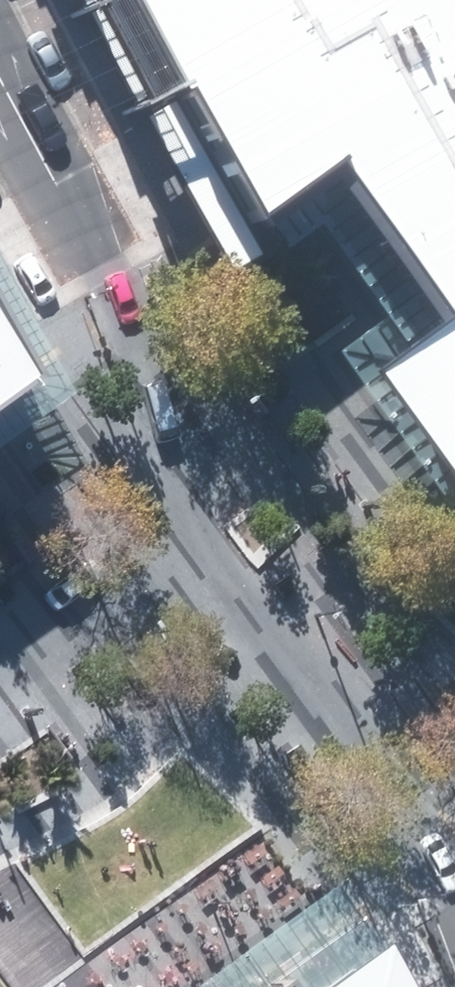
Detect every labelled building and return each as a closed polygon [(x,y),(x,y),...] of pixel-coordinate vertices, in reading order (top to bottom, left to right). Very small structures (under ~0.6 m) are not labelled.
[(252,226),(358,160),(454,307),(454,0),(137,0),(252,226)] [(43,377),(0,297),(0,404),(43,377)] [(375,986),(410,986),(384,940),(359,958),(375,986)] [(319,986),(375,986),(359,958),(319,986)]
